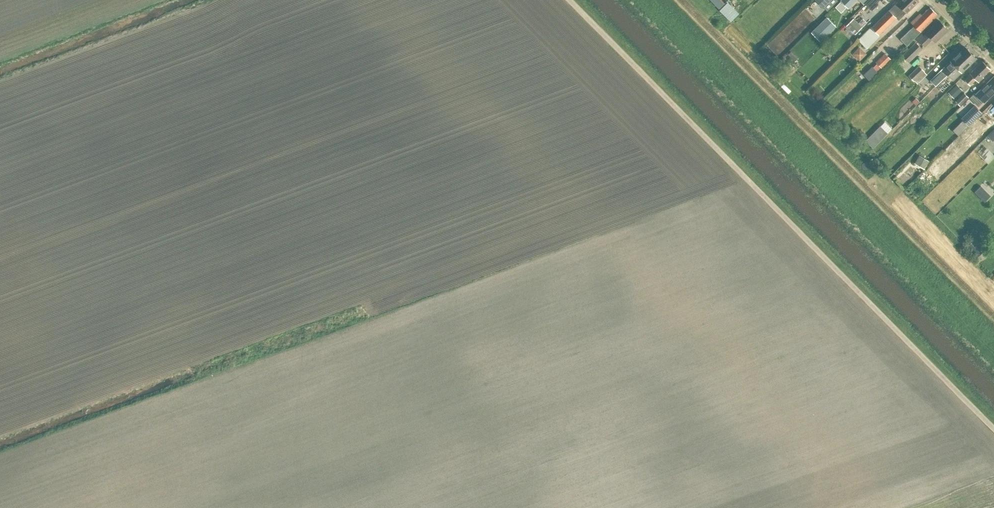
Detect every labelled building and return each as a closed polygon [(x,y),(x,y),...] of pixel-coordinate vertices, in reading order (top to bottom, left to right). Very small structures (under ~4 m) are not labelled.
[(865,3),(872,10),(876,6),(875,4),(879,0),(868,0),(865,3)] [(918,1),(918,0),(902,0),(899,3),(898,2),(873,26),(880,33),(897,17),(896,16),(904,9),(907,12),(918,1)] [(846,8),(840,2),(835,7),(841,13),(846,8)] [(906,45),(937,15),(930,7),(922,15),(920,13),(911,21),(914,25),(900,38),(906,45)] [(730,21),(738,13),(733,8),(725,16),(730,21)] [(855,34),(862,26),(853,18),(846,25),(855,34)] [(948,29),(939,20),(926,32),(927,33),(923,36),(922,34),(917,39),(925,46),(932,38),(935,41),(948,29)] [(826,34),(819,26),(812,33),(819,41),(826,34)] [(909,61),(922,49),(915,42),(903,55),(909,61)] [(855,51),(862,59),(869,52),(862,44),(855,51)] [(949,73),(970,52),(969,51),(968,49),(966,48),(965,47),(943,68),(937,74),(930,80),(936,86),(942,80),(949,73)] [(954,79),(976,58),(975,57),(974,54),(972,54),(970,52),(949,73),(954,79)] [(882,68),(891,59),(885,53),(876,62),(882,68)] [(982,76),(990,68),(982,61),(970,73),(971,73),(965,79),(970,84),(976,79),(978,82),(983,77),(982,76)] [(914,81),(924,71),(919,65),(909,75),(914,81)] [(981,88),(982,88),(976,93),(984,101),(989,96),(990,96),(993,92),(993,75),(981,88)] [(942,89),(948,83),(944,79),(938,85),(942,89)] [(957,84),(951,89),(957,95),(962,90),(957,84)] [(960,105),(969,97),(964,92),(955,101),(960,105)] [(960,134),(982,112),(975,105),(961,118),(965,121),(956,129),(960,134)] [(928,169),(940,181),(993,127),(993,124),(984,114),(928,169)] [(888,133),(880,125),(865,140),(873,147),(888,133)] [(925,169),(929,161),(919,155),(914,163),(925,169)] [(984,201),(990,195),(981,185),(975,192),(984,201)] [(985,248),(974,238),(966,247),(977,257),(985,248)]
